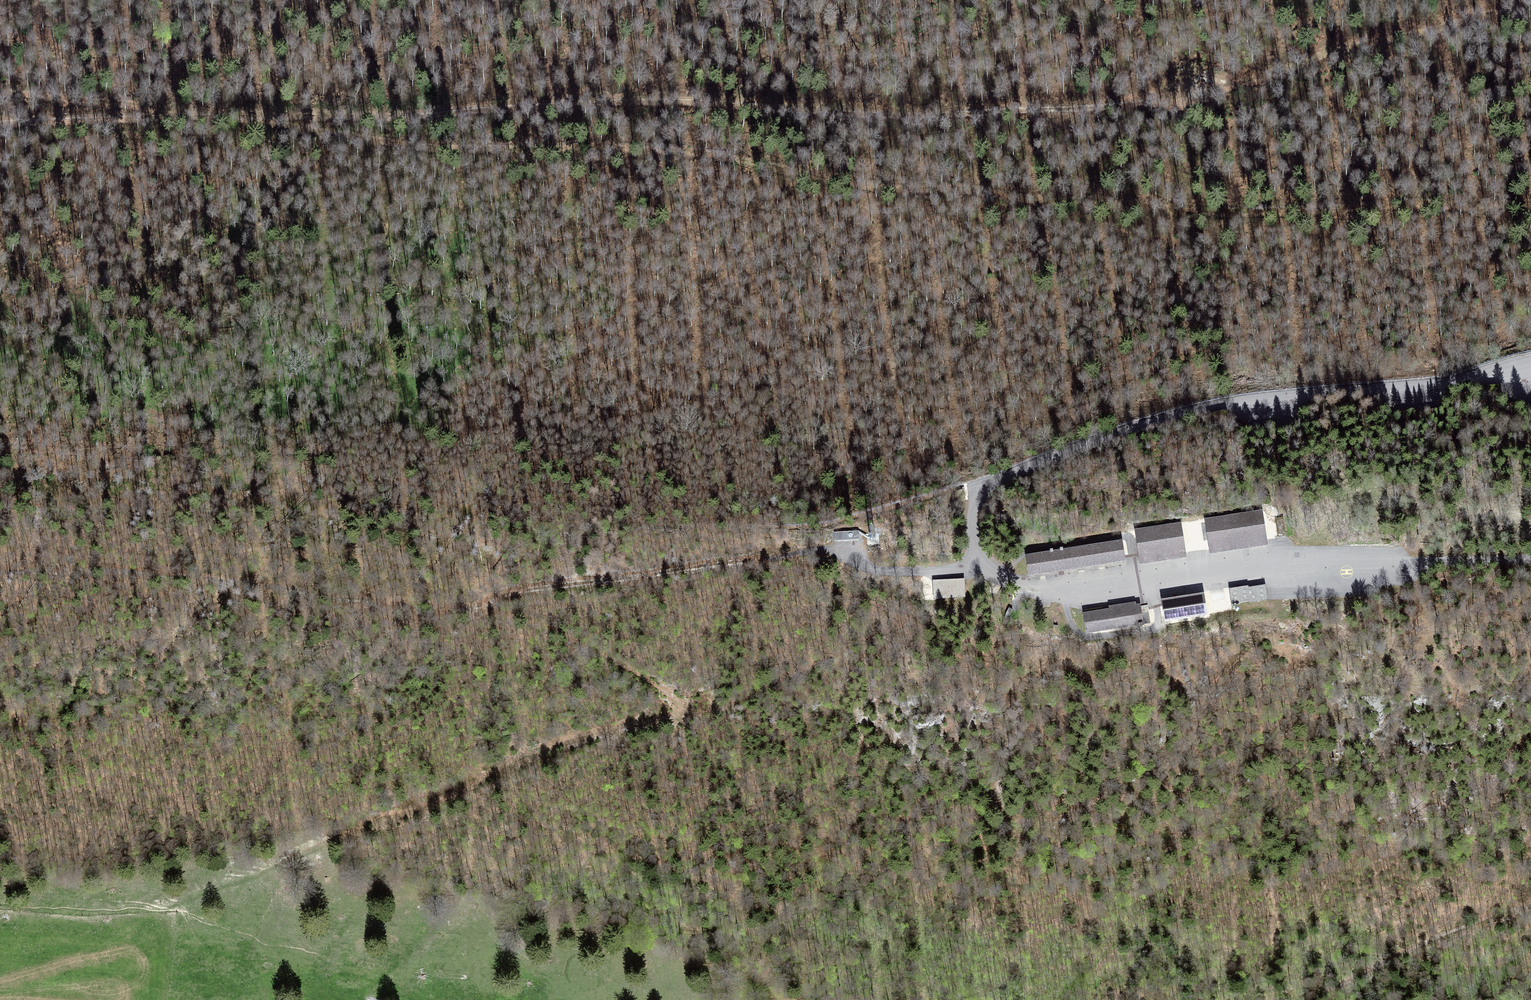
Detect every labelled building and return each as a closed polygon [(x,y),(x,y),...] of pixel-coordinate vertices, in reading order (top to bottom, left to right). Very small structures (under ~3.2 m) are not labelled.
[(1499,396),(1499,386),(1481,387),(1482,397),(1499,396)] [(1227,421),(1225,411),(1207,415),(1209,425),(1227,421)] [(1363,498),(1352,499),(1353,508),(1364,507),(1363,498)] [(1210,548),(1266,539),(1262,513),(1206,522),(1210,548)] [(1185,552),(1181,525),(1136,532),(1140,559),(1185,552)] [(851,529),(851,532),(830,533),(830,540),(851,539),(851,542),(862,541),(862,537),(866,537),(865,531),(862,531),(862,528),(851,529)] [(1027,557),(1030,576),(1124,561),(1121,543),(1027,557)] [(964,581),(933,582),(934,598),(965,597),(964,581)] [(1249,601),(1249,602),(1267,599),(1265,586),(1229,591),(1231,604),(1249,601)] [(1211,594),(1213,607),(1226,605),(1224,592),(1211,594)] [(1163,602),(1166,621),(1206,614),(1203,596),(1163,602)] [(1087,633),(1151,623),(1148,605),(1134,607),(1134,604),(1108,608),(1108,611),(1104,612),(1103,608),(1084,611),(1087,633)]
